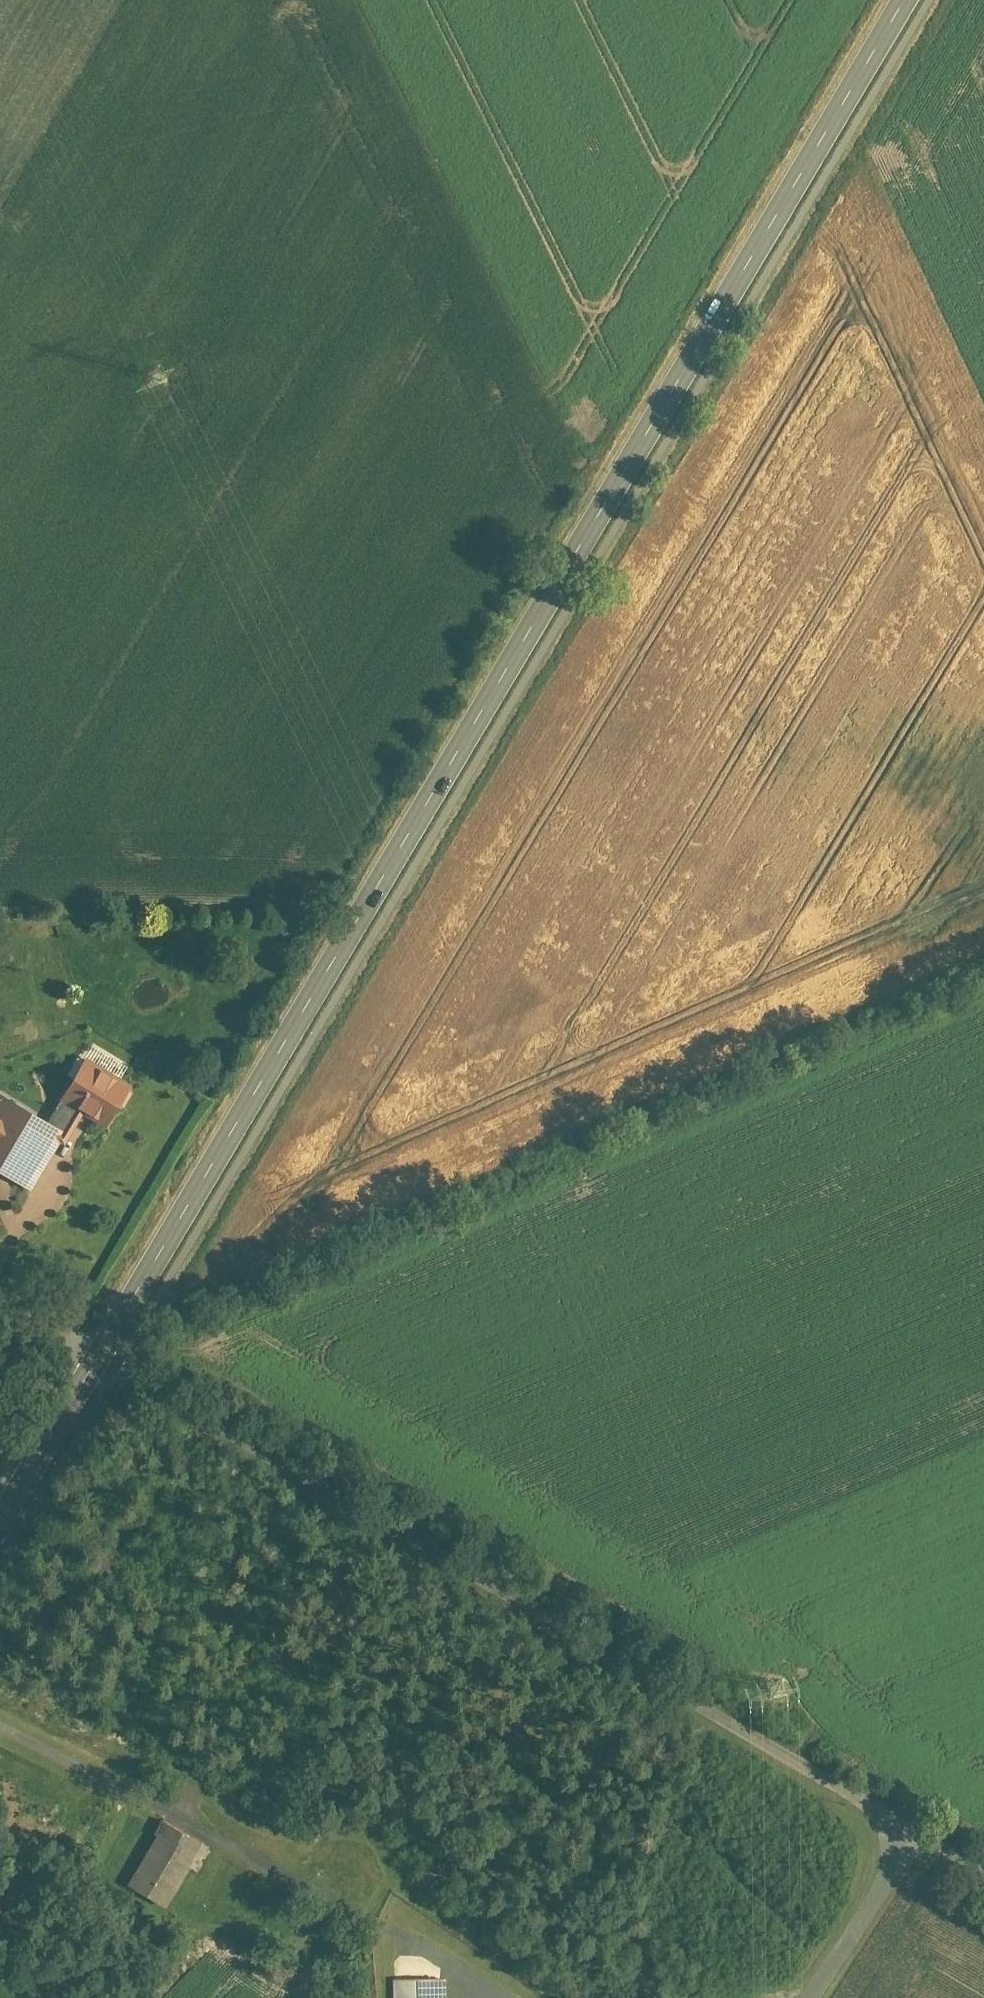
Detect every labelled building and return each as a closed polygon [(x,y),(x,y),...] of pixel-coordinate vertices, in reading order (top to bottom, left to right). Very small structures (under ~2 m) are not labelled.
[(75,1055),(48,1100),(96,1129),(123,1084),(75,1055)] [(20,1191),(55,1135),(0,1101),(0,1178),(20,1191)] [(129,1892),(167,1913),(204,1848),(167,1827),(129,1892)] [(395,1984),(395,1997),(450,1997),(450,1984),(395,1984)]
